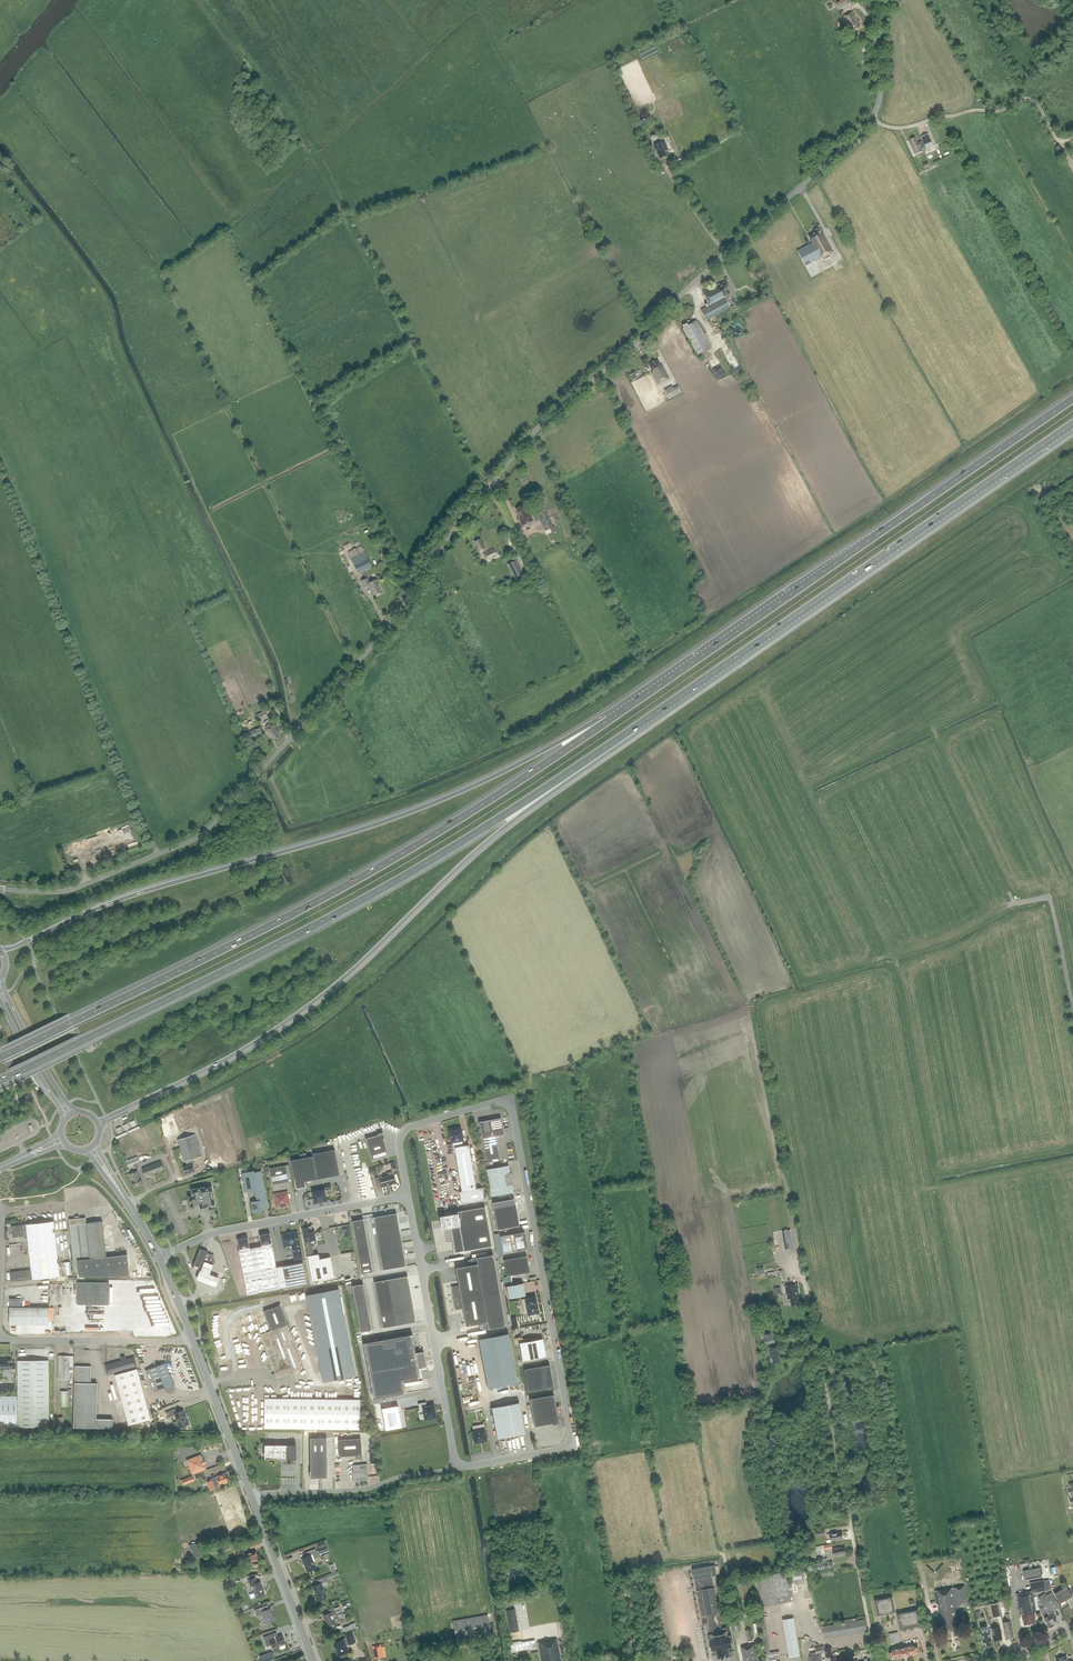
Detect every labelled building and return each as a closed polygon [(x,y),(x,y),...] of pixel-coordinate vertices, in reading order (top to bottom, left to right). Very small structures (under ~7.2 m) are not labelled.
[(855,30),(860,28),(857,22),(858,22),(852,12),(843,17),(849,27),(850,27),(851,30),(854,28),(855,30)] [(647,147),(652,145),(651,141),(652,141),(650,135),(648,136),(647,133),(642,135),(647,147)] [(922,149),(925,147),(926,149),(933,146),(932,142),(928,134),(921,137),(923,141),(918,143),(915,137),(910,140),(911,141),(909,141),(915,154),(922,151),(922,149)] [(660,158),(666,156),(664,151),(665,151),(661,142),(654,144),(660,158)] [(797,251),(805,266),(832,251),(822,233),(821,233),(818,228),(814,230),(815,232),(808,235),(811,240),(810,241),(811,243),(797,251)] [(727,309),(730,307),(728,304),(724,297),(730,293),(727,287),(728,286),(726,281),(721,284),(720,283),(703,293),(710,305),(701,310),(707,320),(715,316),(727,309)] [(696,320),(682,328),(697,355),(712,347),(696,320)] [(657,383),(669,377),(662,364),(661,365),(658,359),(648,364),(652,371),(651,371),(657,383)] [(669,399),(681,393),(678,386),(673,389),(672,386),(664,390),(669,399)] [(522,525),(533,520),(529,511),(528,511),(526,507),(525,507),(524,504),(516,508),(519,516),(518,516),(522,525)] [(553,527),(544,509),(536,512),(545,531),(553,527)] [(478,553),(483,550),(484,553),(488,561),(498,556),(494,547),(486,551),(485,549),(486,549),(483,543),(482,543),(480,539),(475,541),(477,547),(476,548),(478,553)] [(372,567),(364,552),(361,546),(349,552),(351,558),(350,558),(358,574),(372,567)] [(517,560),(507,564),(514,578),(523,574),(517,560)] [(374,595),(381,591),(378,586),(379,586),(376,579),(369,583),(367,578),(362,581),(365,587),(368,585),(370,590),(371,590),(374,595)] [(256,715),(258,719),(259,721),(268,716),(265,711),(256,715)] [(240,722),(247,718),(244,713),(237,717),(240,722)] [(265,727),(267,729),(265,730),(273,740),(274,739),(275,740),(279,736),(277,735),(278,734),(272,725),(272,726),(270,724),(269,724),(265,727)] [(260,727),(244,733),(247,740),(262,733),(260,727)] [(486,1160),(499,1158),(495,1136),(504,1135),(501,1118),(479,1122),(486,1160)] [(481,1188),(476,1189),(469,1145),(461,1146),(460,1141),(463,1140),(461,1129),(457,1129),(454,1130),(449,1131),(450,1135),(451,1138),(451,1142),(452,1142),(454,1153),(455,1153),(462,1191),(459,1192),(461,1204),(483,1200),(481,1188)] [(366,1139),(372,1160),(388,1156),(383,1138),(384,1138),(383,1133),(377,1134),(378,1135),(366,1139)] [(194,1171),(192,1164),(191,1159),(202,1156),(195,1134),(177,1140),(184,1162),(185,1161),(187,1166),(183,1167),(185,1174),(194,1171)] [(340,1175),(335,1149),(313,1154),(317,1172),(316,1172),(317,1179),(340,1175)] [(137,1156),(126,1161),(128,1166),(139,1162),(137,1156)] [(317,1179),(313,1156),(291,1160),(296,1189),(306,1187),(305,1182),(317,1179)] [(161,1161),(142,1169),(145,1177),(164,1169),(161,1161)] [(272,1185),(289,1182),(286,1165),(269,1168),(272,1185)] [(486,1169),(491,1196),(513,1192),(512,1184),(513,1184),(511,1173),(510,1173),(508,1165),(486,1169)] [(133,1187),(142,1184),(137,1171),(128,1174),(133,1187)] [(254,1171),(242,1173),(246,1192),(255,1190),(257,1201),(251,1202),(253,1213),(262,1211),(261,1210),(268,1208),(261,1171),(254,1173),(254,1171)] [(375,1178),(376,1182),(379,1181),(381,1187),(391,1184),(391,1185),(394,1184),(394,1183),(395,1183),(393,1174),(392,1174),(392,1172),(387,1173),(387,1176),(382,1178),(381,1176),(375,1178)] [(200,1206),(200,1208),(207,1207),(207,1206),(215,1205),(212,1187),(204,1189),(204,1187),(191,1190),(192,1196),(188,1197),(190,1207),(200,1206)] [(315,1203),(326,1201),(324,1189),(312,1191),(315,1203)] [(276,1208),(290,1205),(287,1192),(274,1195),(276,1208)] [(519,1226),(514,1199),(493,1203),(498,1230),(519,1226)] [(450,1228),(454,1252),(492,1246),(485,1207),(457,1212),(457,1214),(440,1217),(442,1229),(450,1228)] [(383,1270),(406,1266),(396,1213),(373,1217),(383,1270)] [(79,1277),(130,1277),(127,1255),(106,1257),(102,1221),(86,1223),(85,1218),(78,1219),(78,1217),(76,1218),(76,1219),(69,1220),(73,1260),(71,1260),(73,1275),(79,1274),(79,1277)] [(363,1274),(374,1272),(364,1220),(353,1222),(363,1274)] [(60,1276),(54,1222),(54,1221),(12,1226),(13,1238),(24,1237),(24,1238),(27,1238),(30,1270),(10,1272),(11,1282),(60,1276)] [(351,1236),(349,1225),(342,1227),(343,1232),(344,1232),(345,1237),(351,1236)] [(302,1228),(305,1242),(306,1252),(312,1251),(310,1241),(316,1240),(314,1231),(312,1232),(311,1226),(302,1228)] [(786,1249),(794,1248),(791,1229),(783,1230),(786,1249)] [(301,1257),(297,1232),(286,1234),(285,1234),(283,1234),(282,1236),(282,1238),(283,1239),(284,1242),(283,1243),(284,1245),(286,1246),(288,1246),(288,1245),(292,1245),(295,1259),(301,1257)] [(525,1232),(500,1236),(503,1253),(528,1249),(525,1232)] [(262,1246),(250,1249),(258,1293),(280,1288),(276,1267),(272,1245),(272,1244),(270,1233),(259,1235),(262,1246)] [(247,1237),(237,1239),(239,1251),(238,1251),(246,1289),(247,1295),(258,1293),(250,1249),(247,1237)] [(207,1253),(208,1252),(203,1250),(200,1249),(192,1269),(195,1270),(198,1271),(201,1264),(203,1265),(204,1262),(212,1265),(214,1261),(211,1255),(207,1253)] [(319,1254),(307,1256),(312,1281),(334,1277),(330,1257),(320,1259),(319,1254)] [(463,1309),(466,1326),(482,1323),(483,1330),(505,1326),(493,1255),(471,1258),(472,1265),(456,1268),(459,1285),(451,1287),(455,1310),(463,1309)] [(526,1256),(503,1260),(506,1276),(529,1272),(526,1256)] [(63,1262),(64,1275),(72,1274),(71,1261),(63,1262)] [(216,1289),(219,1280),(209,1274),(212,1265),(204,1262),(203,1265),(197,1280),(216,1289)] [(307,1283),(303,1262),(276,1267),(280,1288),(307,1283)] [(408,1275),(388,1279),(389,1285),(390,1290),(410,1287),(408,1275)] [(374,1282),(375,1288),(389,1285),(388,1280),(374,1282)] [(109,1282),(77,1282),(77,1305),(109,1305),(109,1282)] [(523,1283),(506,1286),(509,1298),(525,1295),(523,1283)] [(799,1297),(800,1297),(798,1284),(785,1286),(787,1299),(790,1299),(792,1306),(793,1306),(799,1305),(798,1298),(799,1298),(799,1297)] [(375,1288),(376,1293),(390,1291),(389,1285),(375,1288)] [(391,1296),(392,1302),(412,1298),(410,1287),(390,1290),(391,1296)] [(339,1289),(306,1295),(323,1382),(355,1376),(339,1289)] [(376,1293),(377,1299),(391,1297),(390,1291),(376,1293)] [(377,1299),(378,1305),(392,1303),(391,1297),(377,1299)] [(525,1299),(522,1300),(524,1309),(527,1308),(528,1313),(528,1314),(529,1314),(531,1314),(532,1318),(536,1317),(535,1313),(537,1313),(538,1313),(538,1312),(535,1298),(536,1298),(535,1297),(534,1297),(526,1299),(525,1299)] [(412,1298),(392,1302),(393,1308),(394,1313),(414,1310),(412,1298)] [(49,1307),(21,1307),(21,1299),(10,1299),(10,1307),(10,1324),(49,1325),(49,1307)] [(378,1305),(379,1311),(393,1308),(392,1303),(378,1305)] [(264,1311),(271,1331),(269,1331),(269,1332),(261,1335),(277,1379),(293,1373),(293,1372),(304,1368),(288,1325),(280,1305),(264,1311)] [(379,1311),(380,1316),(394,1314),(393,1308),(379,1311)] [(395,1319),(396,1325),(416,1321),(414,1310),(394,1313),(395,1319)] [(380,1316),(381,1322),(395,1320),(394,1314),(380,1316)] [(381,1322),(382,1328),(396,1326),(395,1320),(381,1322)] [(508,1333),(478,1339),(488,1388),(518,1383),(508,1333)] [(772,1341),(771,1333),(763,1335),(765,1343),(772,1341)] [(405,1393),(403,1381),(419,1378),(418,1368),(425,1367),(423,1352),(415,1353),(412,1334),(362,1343),(372,1399),(405,1393)] [(519,1343),(522,1361),(546,1357),(542,1339),(519,1343)] [(779,1353),(780,1353),(779,1345),(769,1347),(771,1358),(772,1358),(773,1364),(780,1363),(779,1356),(780,1356),(779,1353)] [(69,1379),(69,1356),(58,1356),(58,1379),(69,1379)] [(134,1357),(126,1360),(105,1365),(107,1375),(126,1370),(126,1372),(114,1375),(128,1425),(151,1419),(137,1369),(129,1371),(128,1369),(136,1367),(134,1357)] [(15,1365),(12,1365),(12,1359),(0,1359),(0,1369),(9,1369),(9,1372),(15,1372),(15,1365)] [(1,1427),(49,1427),(48,1360),(17,1361),(18,1396),(0,1396),(0,1427),(1,1427)] [(169,1392),(171,1392),(173,1391),(174,1388),(174,1386),(165,1363),(148,1369),(153,1382),(151,1383),(153,1388),(155,1387),(156,1390),(165,1387),(166,1389),(167,1391),(169,1392)] [(553,1387),(550,1365),(524,1369),(528,1391),(553,1387)] [(91,1367),(75,1366),(73,1427),(113,1428),(113,1419),(96,1419),(97,1383),(90,1383),(91,1367)] [(60,1391),(59,1407),(68,1407),(68,1391),(60,1391)] [(558,1418),(556,1406),(554,1395),(530,1399),(535,1427),(552,1423),(552,1425),(560,1424),(559,1418),(558,1418)] [(360,1429),(360,1399),(264,1398),(264,1428),(360,1429)] [(418,1404),(420,1412),(423,1411),(425,1419),(425,1420),(426,1420),(426,1419),(435,1418),(436,1418),(436,1417),(435,1413),(435,1410),(434,1406),(434,1405),(433,1406),(427,1407),(426,1402),(418,1404)] [(519,1402),(492,1408),(498,1438),(525,1433),(519,1402)] [(400,1405),(383,1408),(387,1430),(404,1427),(400,1405)] [(188,1424),(189,1423),(188,1420),(187,1421),(183,1410),(176,1413),(175,1409),(165,1412),(168,1418),(175,1415),(180,1428),(188,1424)] [(479,1425),(480,1430),(473,1432),(475,1443),(479,1442),(482,1442),(482,1441),(487,1441),(484,1424),(479,1425)] [(361,1438),(338,1440),(339,1457),(362,1455),(361,1438)] [(296,1446),(291,1446),(291,1445),(270,1445),(270,1446),(266,1446),(266,1458),(281,1458),(281,1459),(286,1459),(286,1458),(295,1458),(296,1446)] [(187,1461),(192,1473),(205,1468),(200,1456),(187,1461)] [(318,1464),(318,1471),(319,1477),(327,1477),(326,1464),(318,1464)] [(368,1480),(367,1464),(353,1465),(354,1471),(354,1473),(354,1477),(353,1477),(354,1482),(358,1482),(358,1481),(368,1480)] [(212,1480),(207,1482),(210,1491),(221,1486),(220,1484),(225,1483),(224,1482),(229,1481),(226,1474),(220,1476),(220,1475),(211,1479),(212,1480)] [(841,1538),(843,1538),(842,1533),(838,1533),(837,1532),(830,1533),(831,1542),(841,1540),(841,1538)] [(227,1541),(220,1544),(223,1551),(230,1549),(227,1541)] [(321,1557),(320,1555),(328,1551),(325,1541),(318,1544),(319,1548),(317,1548),(318,1551),(317,1551),(316,1549),(305,1553),(306,1556),(302,1558),(307,1572),(316,1568),(313,1562),(315,1561),(314,1559),(321,1557)] [(197,1543),(189,1545),(193,1559),(201,1556),(197,1543)] [(832,1549),(831,1544),(809,1548),(811,1557),(826,1554),(825,1550),(832,1549)] [(844,1553),(846,1553),(845,1548),(840,1548),(840,1547),(832,1549),(834,1557),(844,1555),(844,1553)] [(248,1564),(258,1560),(255,1551),(245,1554),(246,1557),(244,1558),(243,1555),(232,1559),(235,1566),(245,1562),(247,1562),(248,1564)] [(813,1565),(814,1571),(833,1567),(832,1561),(826,1562),(826,1561),(821,1562),(821,1563),(813,1565)] [(714,1587),(712,1576),(717,1575),(715,1565),(692,1569),(694,1580),(702,1622),(706,1621),(709,1638),(711,1652),(712,1652),(712,1651),(716,1650),(717,1655),(716,1655),(716,1656),(717,1656),(718,1658),(716,1658),(717,1659),(721,1658),(722,1660),(727,1659),(727,1657),(732,1656),(732,1655),(730,1656),(730,1653),(731,1653),(731,1652),(730,1652),(729,1648),(733,1647),(734,1647),(731,1634),(730,1632),(731,1632),(729,1626),(722,1628),(714,1587)] [(1040,1568),(1024,1571),(1025,1579),(1041,1576),(1040,1568)] [(801,1570),(794,1571),(796,1585),(803,1584),(801,1570)] [(791,1601),(787,1571),(757,1576),(761,1606),(791,1601)] [(328,1578),(327,1576),(319,1579),(320,1583),(312,1586),(316,1597),(315,1597),(317,1601),(327,1597),(321,1583),(328,1581),(328,1578)] [(265,1594),(260,1582),(257,1583),(255,1578),(248,1581),(251,1588),(252,1587),(254,1592),(249,1594),(251,1600),(265,1594)] [(1046,1591),(1046,1590),(1051,1589),(1049,1580),(1044,1581),(1044,1580),(1031,1583),(1032,1592),(1016,1595),(1020,1615),(1022,1615),(1023,1620),(1024,1625),(1036,1623),(1035,1618),(1036,1618),(1035,1613),(1036,1613),(1033,1593),(1046,1591)] [(745,1593),(752,1592),(751,1583),(743,1585),(745,1593)] [(957,1607),(968,1605),(964,1586),(955,1587),(953,1588),(955,1595),(954,1595),(953,1588),(951,1588),(936,1590),(937,1591),(935,1591),(940,1620),(941,1620),(943,1626),(944,1626),(945,1633),(950,1632),(953,1631),(958,1630),(957,1624),(958,1624),(957,1617),(958,1617),(954,1597),(955,1597),(957,1607)] [(1067,1586),(1054,1594),(1060,1603),(1072,1596),(1067,1586)] [(1053,1623),(1056,1621),(1055,1618),(1056,1618),(1053,1614),(1055,1612),(1054,1610),(1057,1609),(1054,1602),(1056,1601),(1052,1593),(1044,1597),(1043,1595),(1038,1598),(1044,1607),(1041,1609),(1041,1610),(1040,1610),(1044,1618),(1050,1627),(1054,1625),(1053,1623)] [(875,1600),(878,1615),(895,1612),(892,1597),(875,1600)] [(746,1603),(748,1615),(755,1614),(754,1602),(746,1603)] [(991,1604),(993,1618),(1000,1616),(998,1603),(991,1604)] [(265,1606),(258,1609),(254,1610),(257,1616),(262,1614),(266,1624),(275,1620),(273,1616),(270,1609),(267,1610),(265,1606)] [(335,1623),(335,1622),(339,1620),(336,1613),(341,1612),(339,1606),(334,1608),(334,1607),(326,1610),(327,1614),(323,1615),(327,1626),(335,1623)] [(510,1632),(519,1631),(515,1609),(506,1611),(510,1632)] [(897,1614),(900,1629),(920,1625),(917,1610),(897,1614)] [(1006,1639),(1014,1637),(1011,1620),(1009,1613),(1005,1614),(1007,1621),(1003,1622),(1006,1639)] [(487,1614),(453,1621),(456,1639),(491,1633),(487,1614)] [(789,1657),(799,1655),(799,1654),(794,1618),(783,1620),(789,1656),(789,1657)] [(823,1626),(825,1639),(868,1631),(865,1619),(856,1621),(855,1618),(839,1621),(839,1623),(823,1626)] [(343,1627),(345,1631),(356,1627),(355,1623),(350,1624),(350,1625),(343,1627)] [(981,1627),(982,1633),(983,1643),(992,1642),(990,1632),(988,1632),(987,1626),(981,1627)] [(994,1641),(1002,1639),(1000,1627),(992,1628),(994,1641)] [(889,1634),(891,1643),(900,1641),(898,1632),(889,1634)] [(275,1637),(274,1633),(263,1637),(267,1646),(271,1645),(273,1649),(279,1646),(279,1647),(280,1648),(281,1649),(282,1649),(284,1648),(285,1647),(285,1646),(285,1645),(285,1644),(281,1635),(275,1637)] [(347,1638),(334,1643),(338,1656),(348,1652),(346,1645),(356,1642),(352,1633),(346,1635),(347,1638)] [(557,1639),(546,1641),(546,1640),(542,1641),(543,1642),(538,1642),(541,1660),(561,1660),(557,1639)] [(509,1643),(511,1657),(517,1656),(516,1651),(530,1649),(530,1651),(535,1650),(535,1648),(536,1648),(535,1640),(521,1642),(521,1641),(509,1643)] [(375,1659),(383,1657),(381,1644),(372,1645),(375,1659)] [(754,1644),(742,1647),(741,1647),(744,1660),(758,1660),(754,1644)] [(918,1647),(915,1647),(914,1645),(892,1650),(892,1652),(890,1653),(891,1659),(900,1657),(910,1655),(919,1653),(918,1647)] [(810,1653),(811,1655),(810,1656),(811,1660),(822,1660),(821,1654),(825,1653),(823,1646),(815,1647),(816,1652),(810,1653)] [(834,1653),(832,1653),(831,1648),(824,1649),(826,1657),(831,1656),(831,1657),(831,1658),(831,1660),(836,1660),(834,1653)] [(262,1660),(269,1660),(274,1659),(271,1652),(260,1656),(262,1660)]
